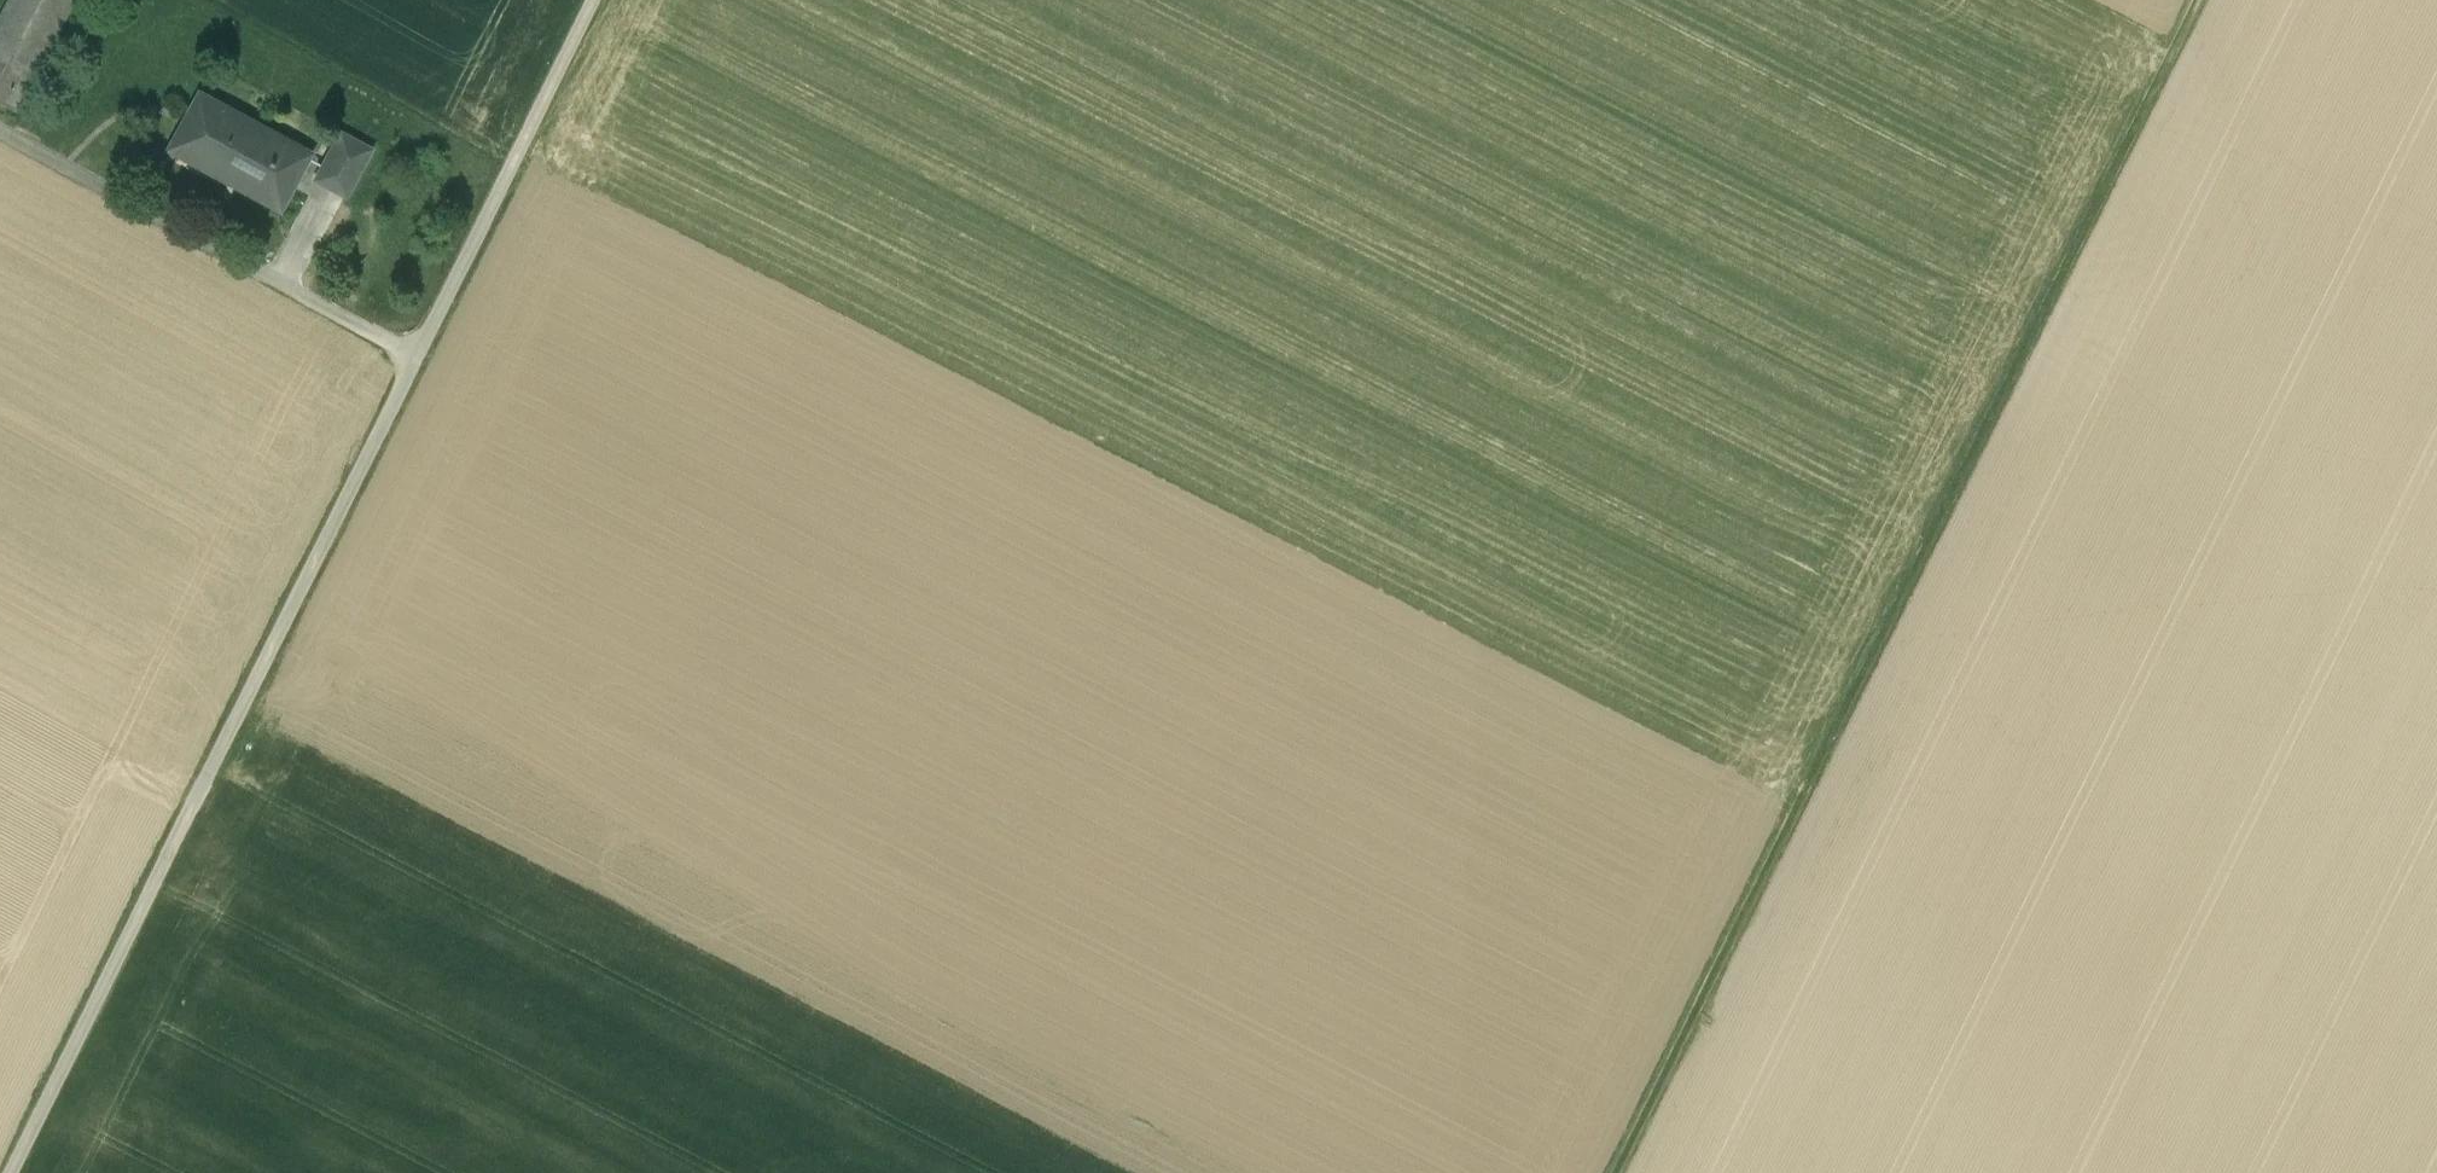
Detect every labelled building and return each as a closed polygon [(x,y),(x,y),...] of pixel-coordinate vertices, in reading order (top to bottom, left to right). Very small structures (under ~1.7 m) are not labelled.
[(312,156),(206,98),(177,151),(284,208),(312,156)] [(345,135),(323,177),(352,192),(374,150),(345,135)]
